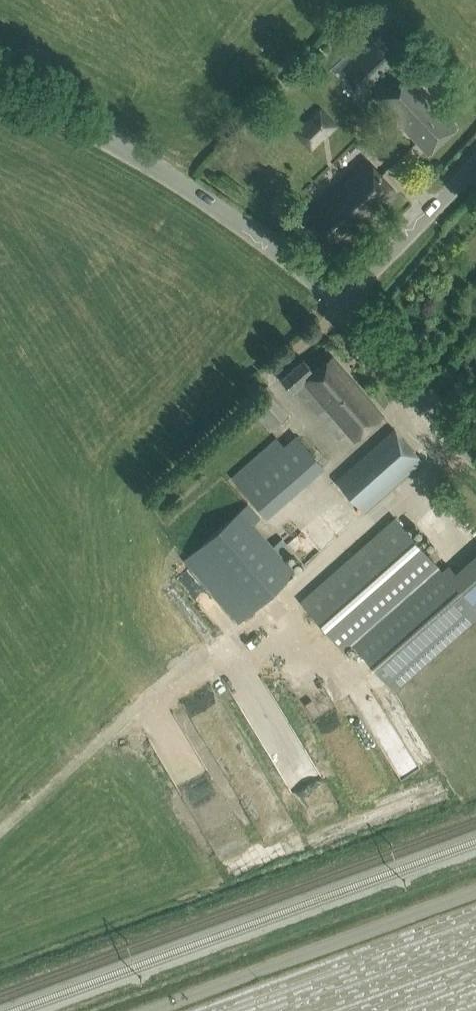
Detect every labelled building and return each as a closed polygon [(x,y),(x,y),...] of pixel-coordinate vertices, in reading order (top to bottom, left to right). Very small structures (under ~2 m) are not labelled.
[(376,97),(415,138),(428,152),(456,126),(404,71),(376,97)] [(313,152),(337,129),(321,112),(297,135),(313,152)] [(368,161),(305,221),(333,250),(396,191),(368,161)] [(355,438),(382,415),(331,356),(314,371),(303,358),(280,378),(292,392),(305,381),(326,405),(317,413),(338,437),(347,429),(355,438)] [(269,395),(254,408),(252,409),(271,430),(288,416),(269,395)] [(394,429),(350,468),(336,480),(363,512),(422,460),(394,429)] [(297,436),(285,446),(311,477),(323,466),(297,436)] [(248,503),(188,557),(235,611),(230,615),(237,623),(241,620),(242,621),(296,572),(253,524),(261,517),(248,503)] [(456,574),(448,565),(441,571),(395,518),(380,531),(301,601),(344,650),(353,642),(388,682),(397,692),(475,620),(475,555),(456,574)]
